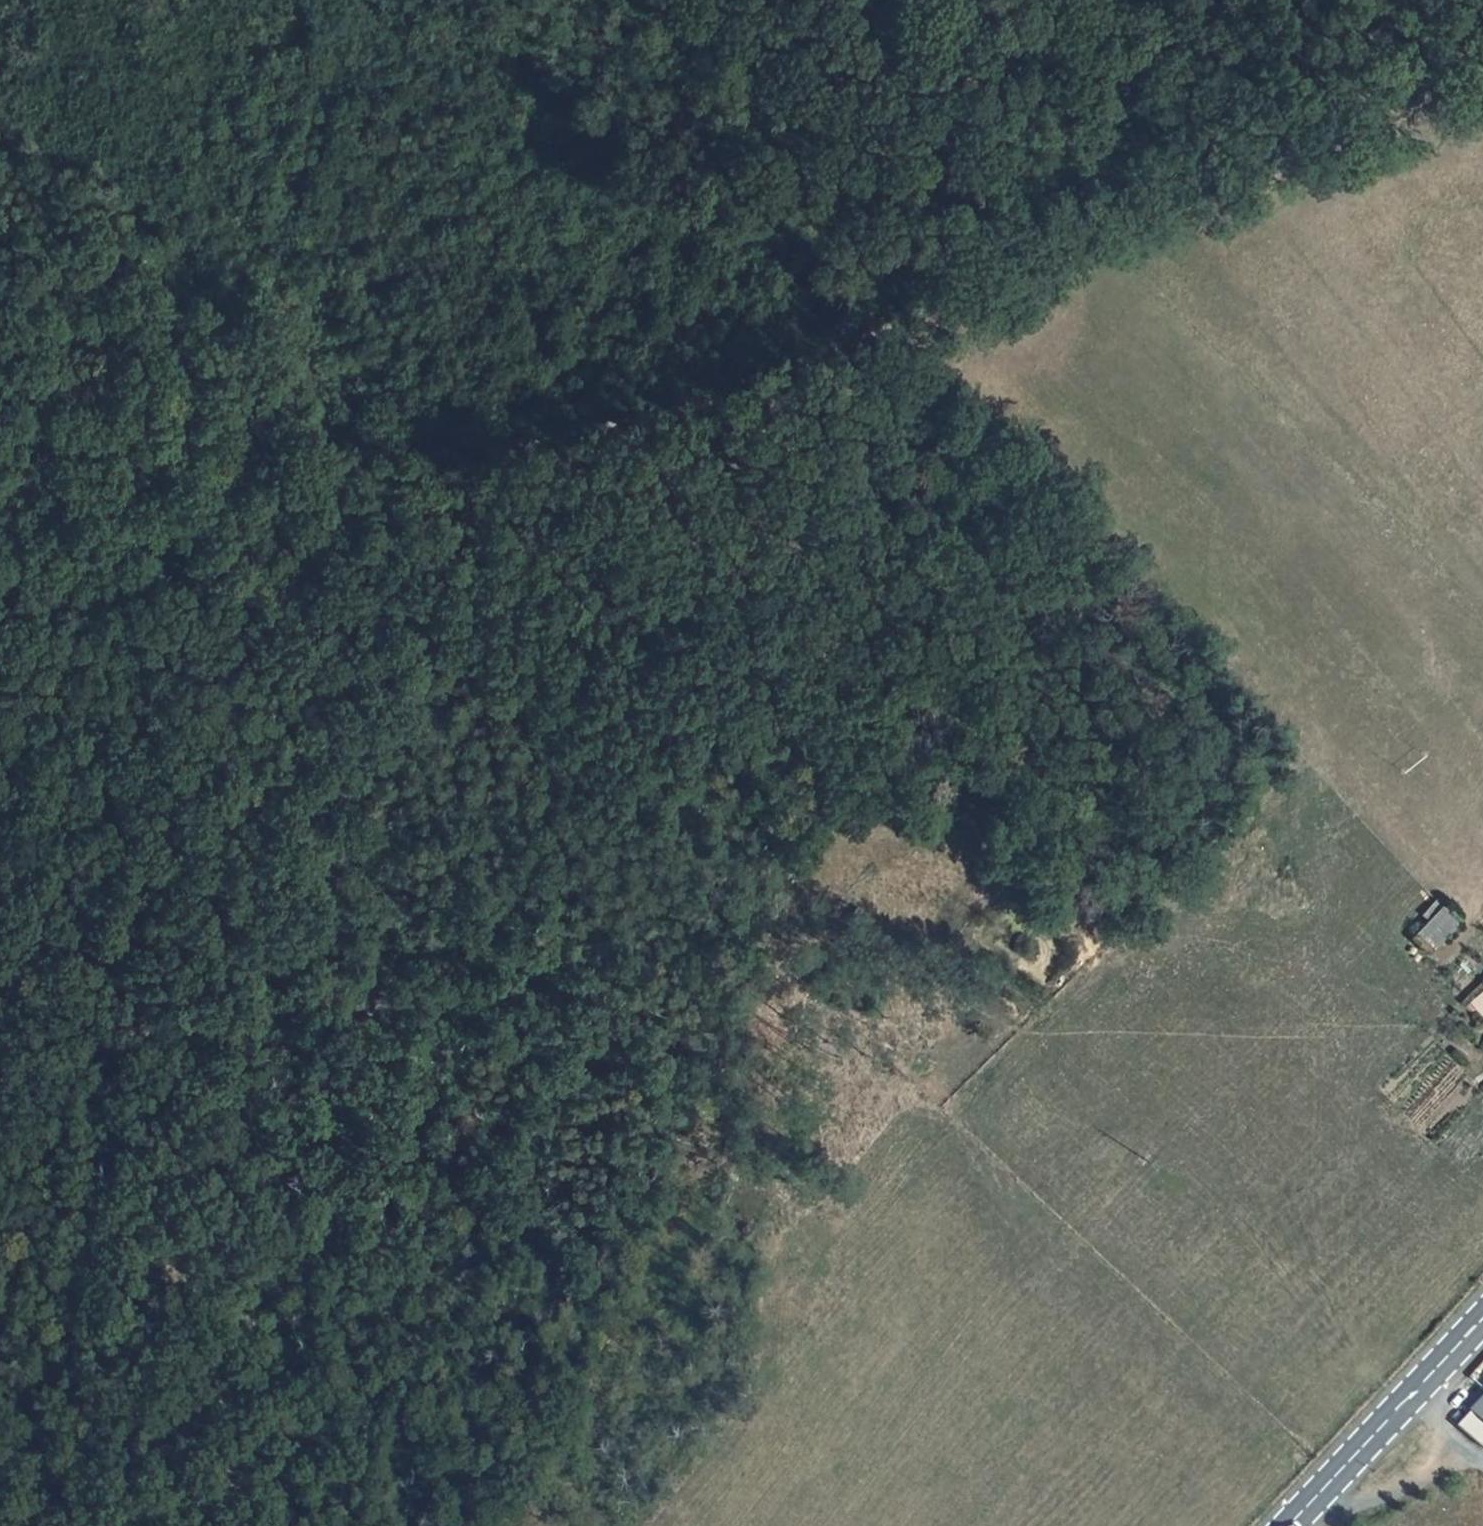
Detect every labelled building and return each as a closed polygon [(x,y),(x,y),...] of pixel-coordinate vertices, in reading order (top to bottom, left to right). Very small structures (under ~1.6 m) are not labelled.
[(1425,918),(1409,937),(1428,953),(1459,918),(1435,898),(1421,915),(1425,918)]
